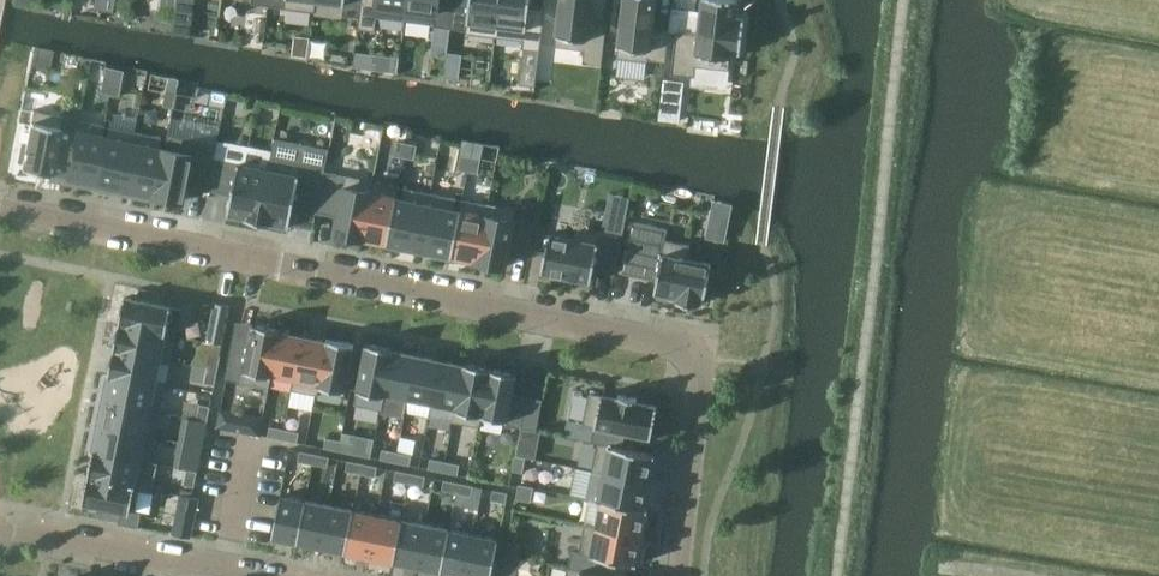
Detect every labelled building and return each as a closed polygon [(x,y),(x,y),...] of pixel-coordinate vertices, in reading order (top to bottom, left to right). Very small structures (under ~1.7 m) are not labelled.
[(106,0),(95,0),(94,7),(104,9),(106,0)] [(104,9),(114,11),(116,0),(106,0),(104,9)] [(269,6),(284,7),(284,8),(315,12),(316,0),(315,0),(269,0),(269,6)] [(359,17),(361,0),(315,0),(316,0),(315,12),(315,14),(343,18),(343,15),(359,17)] [(359,17),(357,29),(375,31),(377,17),(405,21),(408,0),(361,0),(359,17)] [(434,24),(434,26),(435,26),(450,28),(454,0),(408,0),(405,21),(434,24)] [(466,33),(495,36),(500,0),(454,0),(450,28),(466,30),(466,33)] [(495,36),(523,40),(522,49),(540,51),(545,8),(529,6),(530,0),(500,0),(495,36)] [(555,46),(584,50),(583,63),(602,65),(607,23),(590,21),(593,0),(561,0),(555,46)] [(656,0),(624,0),(617,57),(648,61),(648,59),(666,62),(670,30),(652,28),(656,0)] [(693,76),(695,65),(729,70),(731,51),(740,52),(745,18),(735,17),(737,0),(703,0),(699,34),(677,31),(671,74),(693,76)] [(33,52),(30,66),(50,70),(53,56),(54,51),(34,47),(33,52)] [(110,95),(114,69),(105,67),(100,93),(110,95)] [(124,71),(114,69),(110,95),(119,96),(124,71)] [(684,82),(664,79),(661,105),(660,120),(679,122),(684,82)] [(177,93),(167,91),(164,106),(174,108),(177,93)] [(50,173),(67,176),(78,120),(77,120),(75,132),(59,129),(62,116),(33,110),(26,145),(21,144),(17,162),(22,163),(21,168),(50,174),(50,173)] [(92,182),(101,137),(102,137),(105,126),(78,120),(67,176),(92,182)] [(102,137),(101,137),(92,182),(124,188),(136,132),(109,127),(107,138),(102,137)] [(157,195),(166,150),(165,150),(159,149),(162,137),(136,132),(124,188),(155,194),(157,195)] [(167,134),(165,150),(166,150),(157,195),(155,194),(155,195),(183,201),(186,185),(208,189),(214,159),(217,144),(167,134)] [(405,158),(408,143),(397,141),(394,156),(405,158)] [(408,143),(405,158),(415,160),(418,145),(408,143)] [(469,172),(472,157),(463,155),(460,170),(469,172)] [(482,159),(472,157),(469,172),(479,174),(482,159)] [(294,207),(317,211),(326,171),(326,169),(271,158),(269,170),(258,222),(272,224),(272,223),(289,226),(294,207)] [(258,222),(269,170),(214,159),(208,189),(232,194),(228,214),(245,217),(245,219),(258,222)] [(373,180),(326,171),(317,211),(339,216),(335,233),(363,239),(363,238),(362,238),(373,180)] [(402,199),(398,198),(400,187),(375,182),(375,181),(373,180),(362,238),(363,238),(386,243),(393,245),(402,199)] [(402,199),(393,245),(419,250),(431,193),(405,188),(404,192),(402,199)] [(419,250),(446,256),(455,210),(457,198),(431,193),(419,250)] [(460,211),(455,210),(446,256),(453,257),(453,256),(476,261),(477,261),(486,216),(485,216),(487,204),(462,199),(460,211)] [(714,201),(707,238),(725,241),(733,205),(714,201)] [(477,261),(476,261),(476,262),(505,268),(509,250),(530,254),(536,223),(515,219),(517,209),(488,203),(488,204),(487,204),(485,216),(486,216),(477,261)] [(615,274),(625,225),(614,222),(611,234),(576,227),(574,239),(549,234),(541,271),(546,272),(545,277),(568,281),(569,277),(591,281),(594,270),(615,274)] [(676,301),(699,306),(700,301),(705,302),(706,295),(710,296),(715,272),(711,271),(712,264),(688,259),(691,245),(666,240),(668,229),(633,222),(623,272),(657,279),(654,292),(677,296),(676,301)] [(119,323),(166,333),(172,307),(125,297),(119,323)] [(230,306),(215,304),(207,342),(223,345),(230,306)] [(119,323),(114,349),(160,358),(165,334),(166,335),(166,333),(119,323)] [(273,374),(271,374),(280,332),(281,332),(281,330),(254,324),(248,353),(233,350),(227,380),(270,388),(273,374)] [(295,379),(304,337),(281,332),(280,332),(271,374),(273,374),(294,378),(295,379)] [(328,342),(326,341),(304,337),(295,379),(294,378),(292,390),(318,395),(320,386),(319,386),(328,342)] [(327,339),(326,341),(328,342),(319,386),(320,386),(345,391),(355,345),(327,339)] [(382,410),(385,394),(384,393),(393,351),(394,352),(394,349),(367,344),(354,404),(382,410)] [(155,384),(160,358),(114,349),(109,375),(155,384)] [(408,398),(417,356),(394,352),(393,351),(384,393),(385,394),(408,398)] [(211,353),(208,368),(218,370),(221,355),(211,353)] [(441,361),(417,356),(408,398),(432,403),(441,361)] [(455,408),(456,408),(465,366),(464,366),(441,361),(432,403),(455,408)] [(481,415),(491,368),(464,363),(464,366),(465,366),(456,408),(455,408),(452,422),(479,428),(481,415)] [(215,385),(218,370),(208,368),(205,383),(215,385)] [(517,374),(491,368),(481,415),(508,421),(507,425),(522,428),(528,398),(513,395),(517,374)] [(155,384),(109,375),(109,376),(110,376),(105,400),(150,410),(155,384)] [(618,399),(589,393),(583,424),(651,438),(652,433),(656,434),(660,412),(657,411),(658,407),(637,403),(638,398),(619,394),(618,399)] [(528,398),(522,428),(537,431),(543,401),(528,398)] [(105,400),(100,426),(145,435),(150,410),(105,400)] [(197,419),(208,421),(211,406),(201,404),(197,419)] [(403,424),(401,433),(416,436),(418,427),(403,424)] [(145,435),(100,426),(95,450),(94,450),(93,452),(139,461),(145,435)] [(268,437),(283,440),(285,430),(270,426),(268,437)] [(622,448),(625,432),(594,426),(591,442),(597,443),(592,471),(650,482),(655,455),(622,448)] [(522,428),(516,456),(526,458),(535,459),(541,432),(522,428)] [(300,433),(285,430),(283,440),(298,443),(300,433)] [(181,442),(203,447),(205,437),(183,432),(181,442)] [(339,451),(341,441),(326,438),(324,448),(339,451)] [(341,441),(339,451),(354,454),(356,444),(341,441)] [(381,459),(395,462),(398,452),(383,449),(381,459)] [(298,461),(313,465),(315,454),(300,451),(298,461)] [(139,461),(93,452),(88,477),(135,487),(136,485),(135,485),(139,461)] [(179,452),(175,467),(187,470),(198,472),(201,456),(179,452)] [(412,455),(398,452),(395,462),(410,465),(412,455)] [(330,457),(315,454),(313,465),(328,468),(330,457)] [(526,458),(516,456),(513,471),(523,473),(526,458)] [(430,458),(428,469),(443,472),(445,462),(430,458)] [(346,471),(361,474),(363,463),(348,461),(346,471)] [(445,462),(443,472),(458,475),(460,465),(445,462)] [(378,466),(363,463),(361,474),(376,477),(378,466)] [(187,470),(184,485),(195,487),(198,472),(187,470)] [(409,484),(411,473),(396,470),(394,481),(409,484)] [(650,482),(592,471),(586,499),(596,501),(596,500),(644,509),(645,508),(644,508),(650,482)] [(411,473),(409,484),(424,487),(426,476),(411,473)] [(135,487),(88,477),(83,503),(130,513),(135,487)] [(442,490),(457,493),(459,483),(444,480),(442,490)] [(474,486),(459,483),(457,493),(472,496),(474,486)] [(534,487),(519,484),(516,499),(531,502),(534,487)] [(509,493),(493,490),(491,500),(507,503),(509,493)] [(192,538),(200,499),(181,495),(173,534),(192,538)] [(272,537),(297,542),(305,501),(281,496),(272,537)] [(645,508),(644,509),(596,500),(596,501),(591,526),(643,537),(648,509),(645,508)] [(321,547),(329,505),(305,501),(297,542),(321,547)] [(321,547),(345,552),(353,510),(329,505),(321,547)] [(369,557),(378,515),(353,510),(345,552),(369,557)] [(369,557),(393,562),(402,520),(378,515),(369,557)] [(426,525),(402,520),(393,562),(418,567),(426,525)] [(637,565),(643,537),(591,526),(585,524),(580,553),(572,551),(569,567),(610,575),(613,560),(637,565)] [(426,525),(418,567),(442,571),(450,530),(426,525)] [(465,575),(466,575),(475,535),(450,530),(442,571),(465,575)] [(475,535),(466,575),(491,575),(499,540),(475,535)] [(507,545),(501,575),(504,575),(517,575),(522,549),(507,545)] [(569,567),(567,575),(612,575),(610,575),(569,567)]
